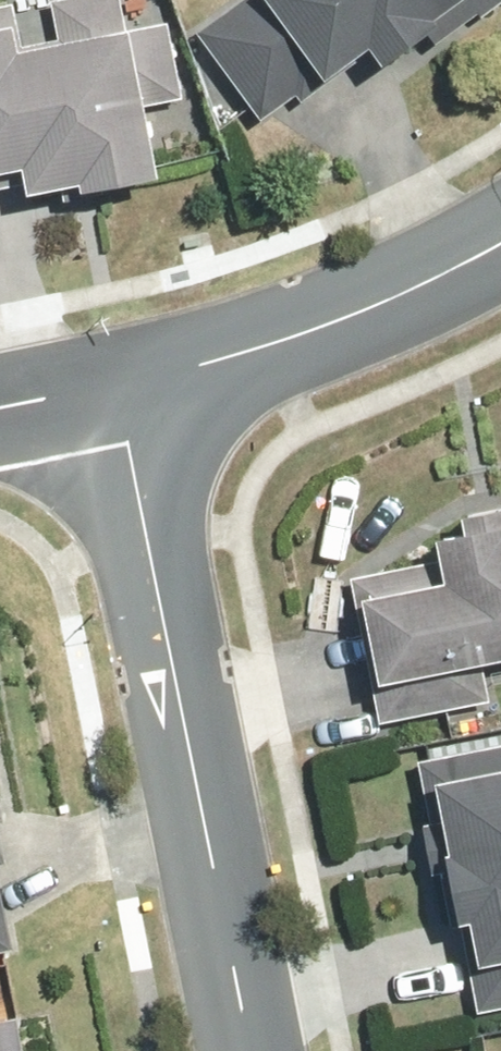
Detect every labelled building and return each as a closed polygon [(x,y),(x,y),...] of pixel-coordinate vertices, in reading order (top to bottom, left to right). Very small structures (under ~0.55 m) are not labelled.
[(61,34),(19,42),(11,3),(0,5),(0,172),(9,170),(16,203),(147,176),(134,110),(177,103),(161,14),(128,21),(124,0),(55,0),(61,34)] [(191,27),(258,119),(376,33),(387,49),(420,26),(431,42),(488,0),(228,0),(191,27)] [(478,663),(500,660),(500,505),(425,517),(434,584),(355,595),(368,679),(374,716),(484,701),(478,663)] [(408,757),(458,1019),(500,1011),(500,739),(408,757)]
